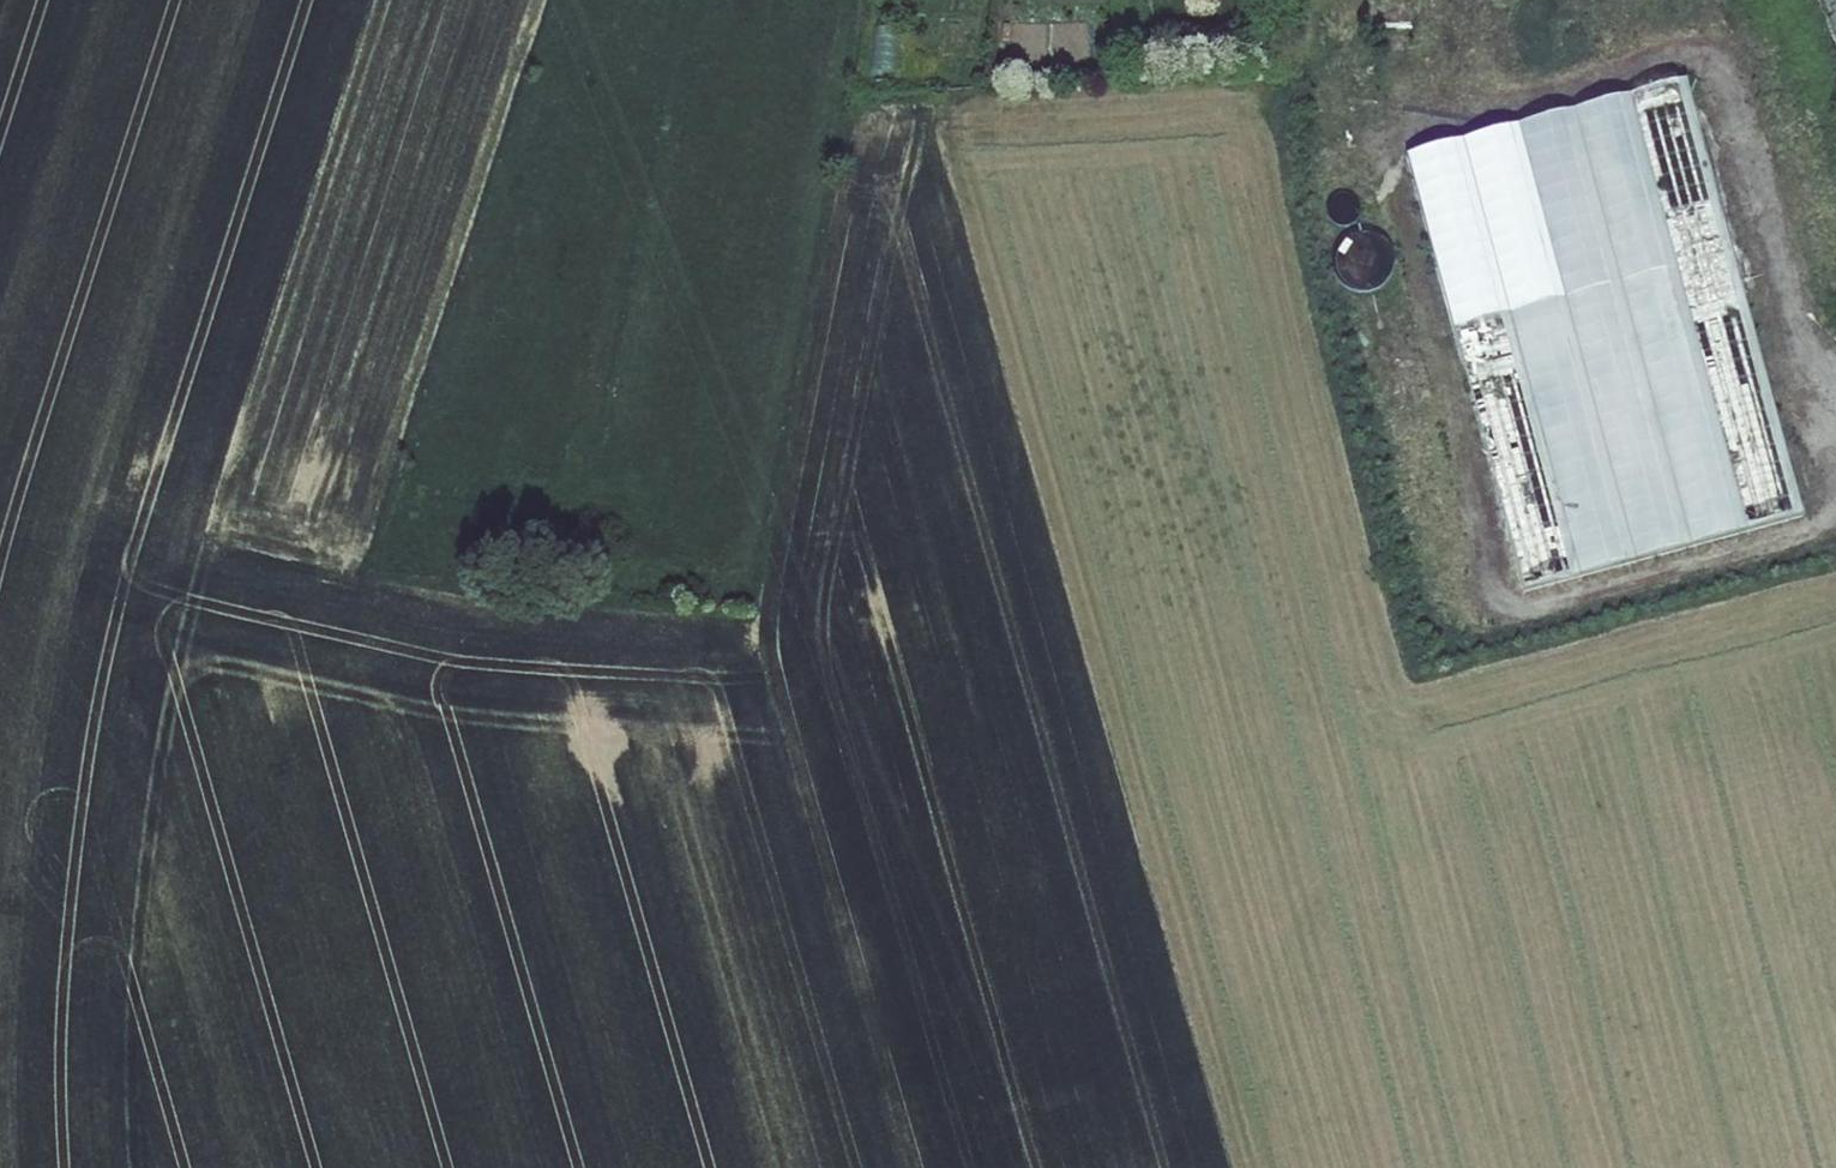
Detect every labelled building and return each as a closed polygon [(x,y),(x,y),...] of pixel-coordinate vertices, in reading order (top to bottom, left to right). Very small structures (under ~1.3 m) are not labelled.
[(1528,590),(1807,514),(1768,368),(1690,79),(1411,154),(1528,590)]
